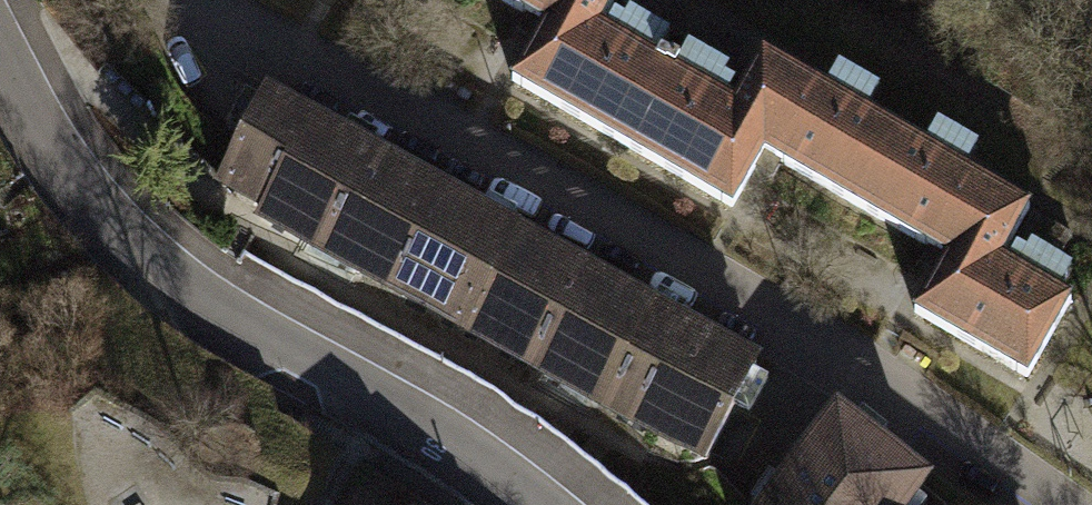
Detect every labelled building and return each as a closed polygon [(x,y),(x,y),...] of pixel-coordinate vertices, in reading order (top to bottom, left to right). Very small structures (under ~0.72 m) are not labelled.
[(546,25),(513,79),(625,141),(664,69),(598,29),(614,0),(502,0),(546,25)] [(733,107),(664,69),(625,141),(732,208),(764,153),(855,204),(894,133),(763,58),(733,107)] [(257,216),(456,325),(506,233),(265,102),(222,181),(264,204),(257,216)] [(1028,211),(894,133),(855,204),(949,258),(917,312),(1027,378),(1072,303),(1000,263),(1028,211)] [(456,325),(708,462),(758,371),(506,233),(456,325)] [(831,404),(760,504),(909,504),(931,474),(831,404)]
